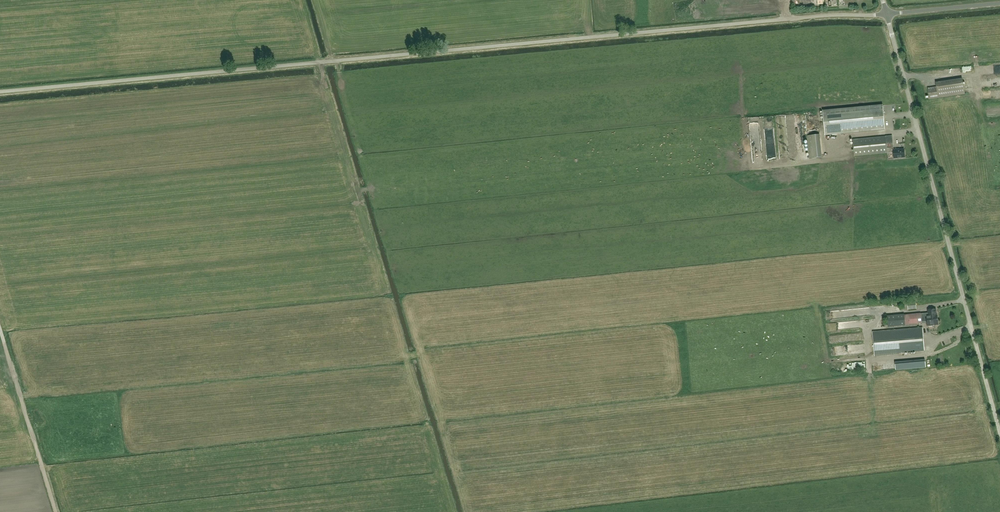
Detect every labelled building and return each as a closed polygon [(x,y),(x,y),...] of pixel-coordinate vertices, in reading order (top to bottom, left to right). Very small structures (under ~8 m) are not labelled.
[(929,99),(965,94),(962,78),(936,82),(936,87),(928,88),(929,99)] [(825,135),(885,130),(883,105),(823,111),(825,135)] [(887,148),(886,136),(853,139),(854,156),(893,153),(894,158),(905,157),(904,150),(898,150),(894,150),(893,147),(887,148)] [(821,137),(808,137),(809,160),(822,159),(821,137)] [(907,301),(902,301),(902,304),(902,307),(908,306),(908,310),(916,309),(915,301),(908,302),(907,301)] [(936,315),(936,309),(928,310),(928,313),(904,315),(887,316),(888,327),(905,326),(905,325),(922,323),(922,322),(927,321),(927,325),(929,325),(929,326),(932,326),(932,325),(938,324),(937,315),(936,315)] [(923,328),(873,332),(875,356),(898,354),(898,353),(925,351),(923,328)] [(926,367),(925,360),(895,363),(896,370),(926,367)]
